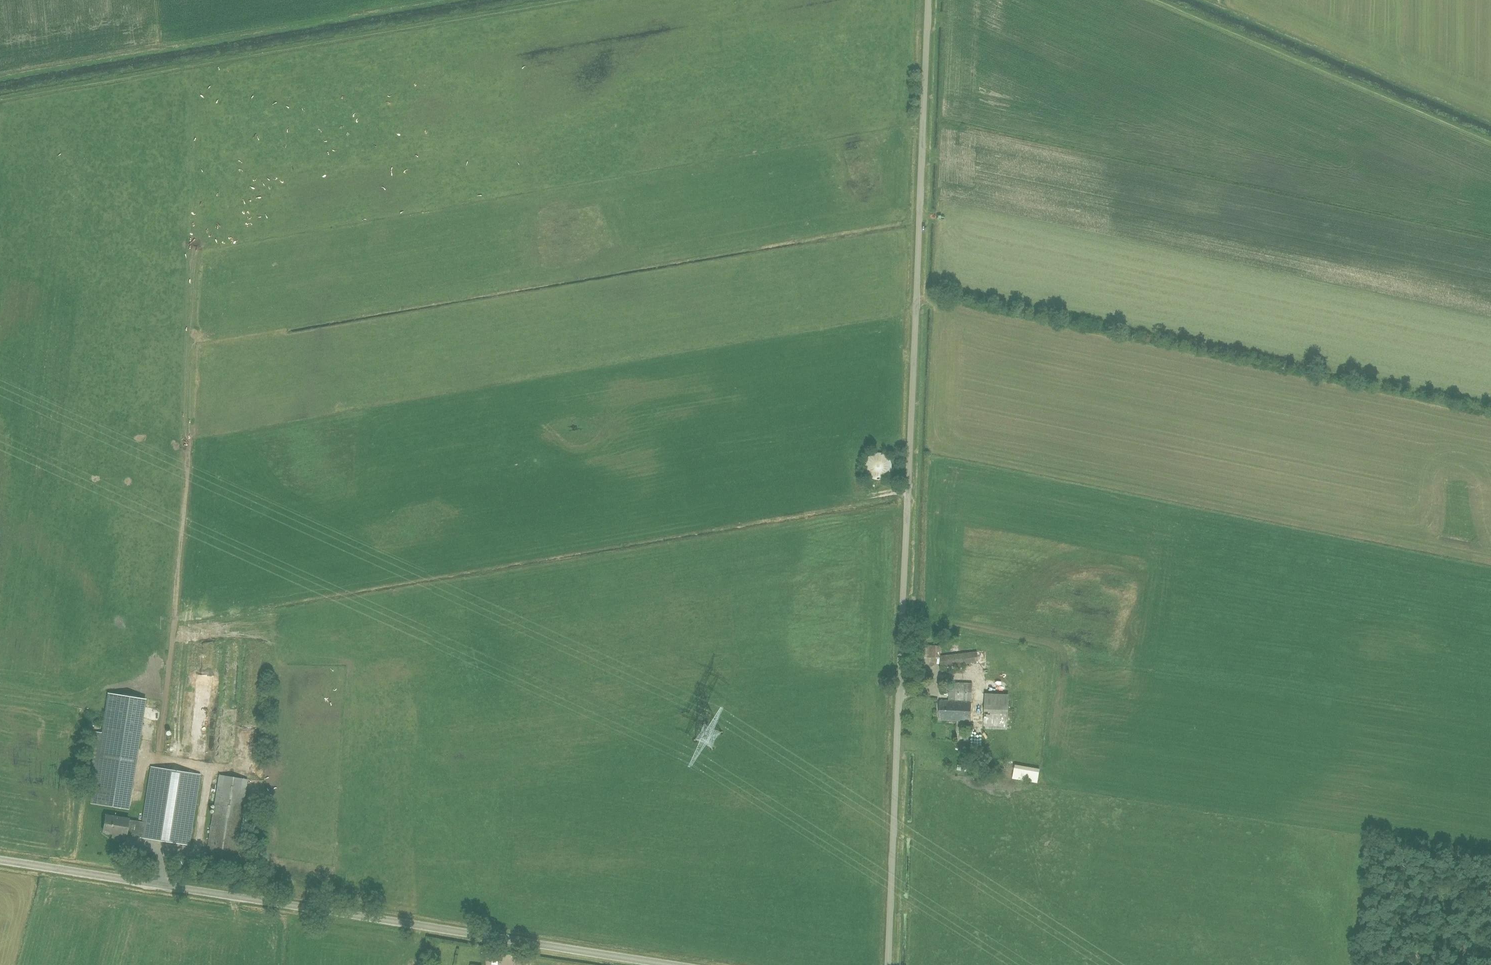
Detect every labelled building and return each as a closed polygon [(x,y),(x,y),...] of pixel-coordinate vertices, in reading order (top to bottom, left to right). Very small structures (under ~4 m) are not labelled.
[(940,658),(940,645),(925,644),(924,657),(940,658)] [(952,669),(952,665),(977,662),(977,651),(940,655),(940,667),(946,666),(947,669),(952,669)] [(970,721),(972,683),(949,682),(948,701),(940,700),(939,720),(970,721)] [(138,745),(145,694),(127,692),(121,736),(115,735),(114,739),(120,739),(119,751),(129,752),(130,744),(138,745)] [(1006,728),(1007,694),(984,693),(983,727),(1006,728)] [(149,720),(161,722),(162,710),(150,709),(149,720)] [(245,768),(243,761),(235,763),(237,770),(245,768)] [(1012,777),(1039,780),(1041,766),(1014,763),(1012,777)] [(189,845),(200,774),(151,767),(143,822),(128,819),(106,815),(103,832),(117,834),(116,837),(125,839),(126,833),(141,835),(140,837),(189,845)] [(234,859),(235,852),(247,779),(220,775),(207,855),(234,859)]
